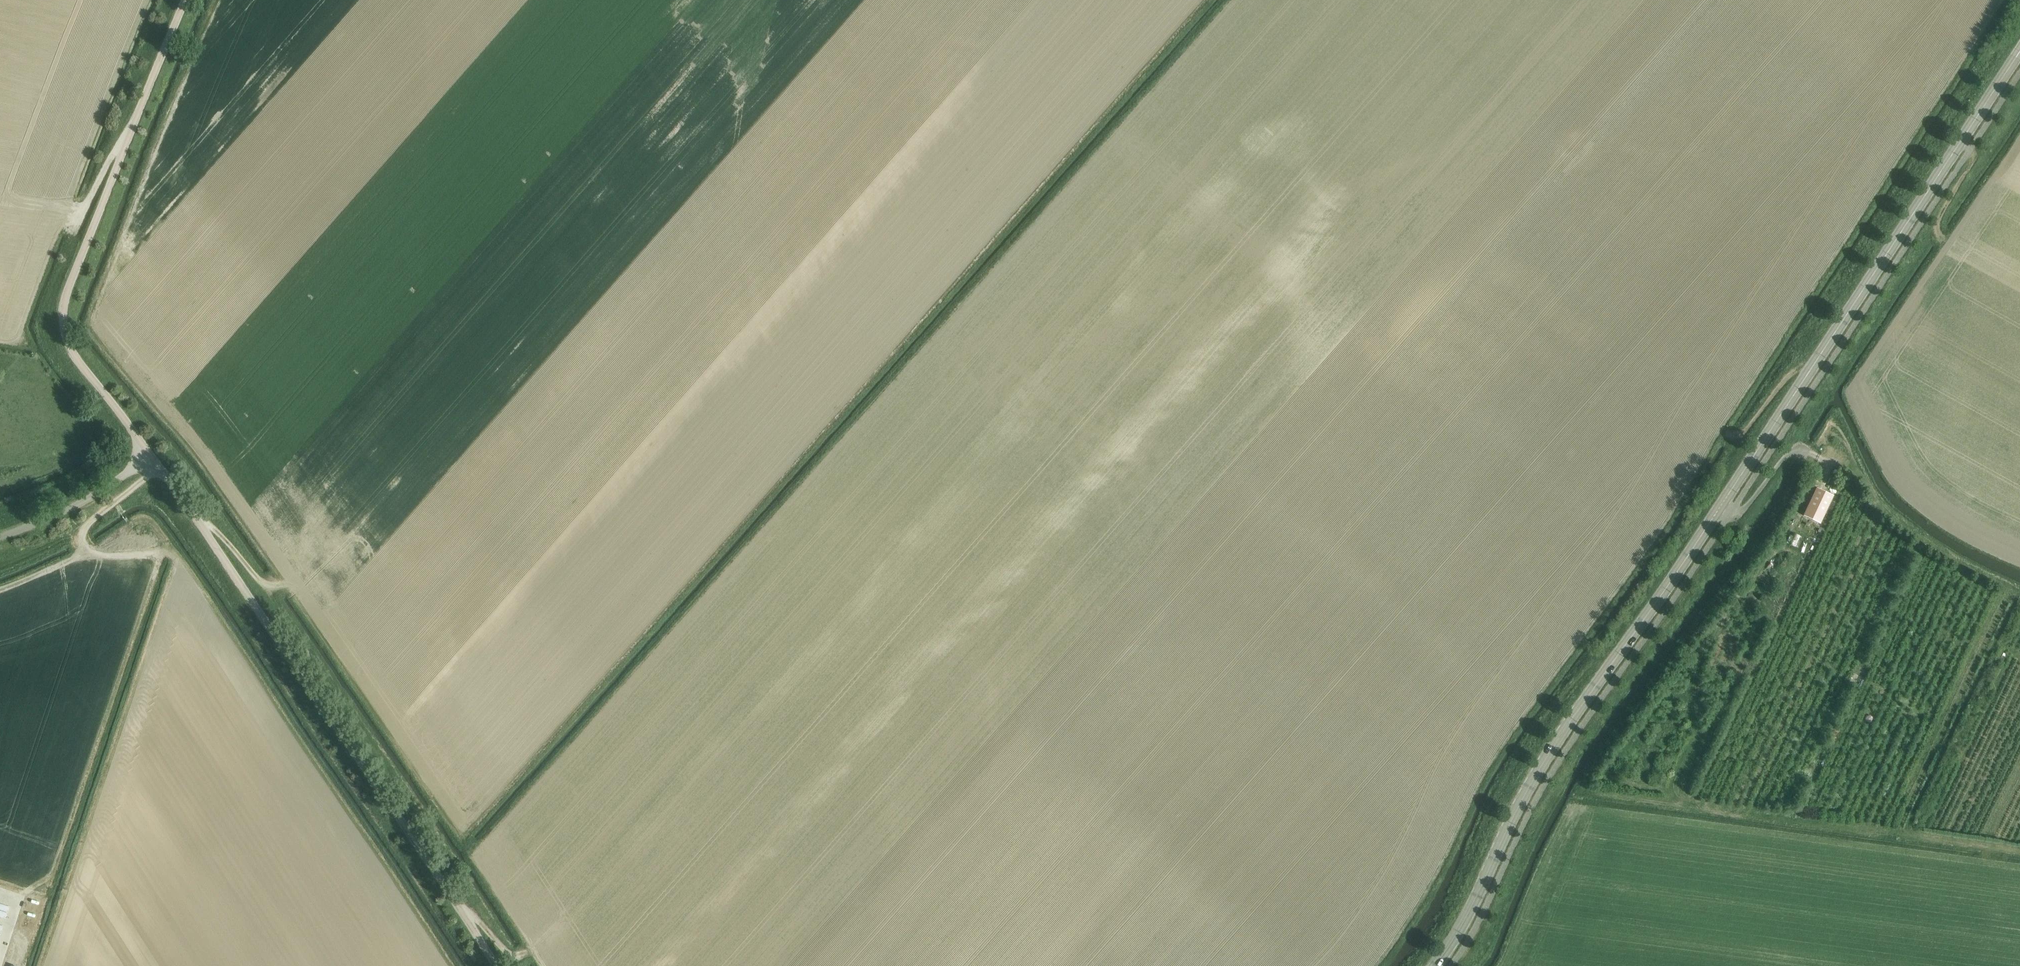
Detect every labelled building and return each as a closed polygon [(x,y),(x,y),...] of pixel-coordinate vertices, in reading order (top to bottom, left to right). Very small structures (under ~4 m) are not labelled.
[(1812,497),(1803,516),(1819,524),(1828,506),(1832,497),(1816,489),(1812,497)] [(1849,713),(1853,703),(1847,701),(1843,711),(1849,713)] [(1835,727),(1830,738),(1836,741),(1841,730),(1835,727)]
